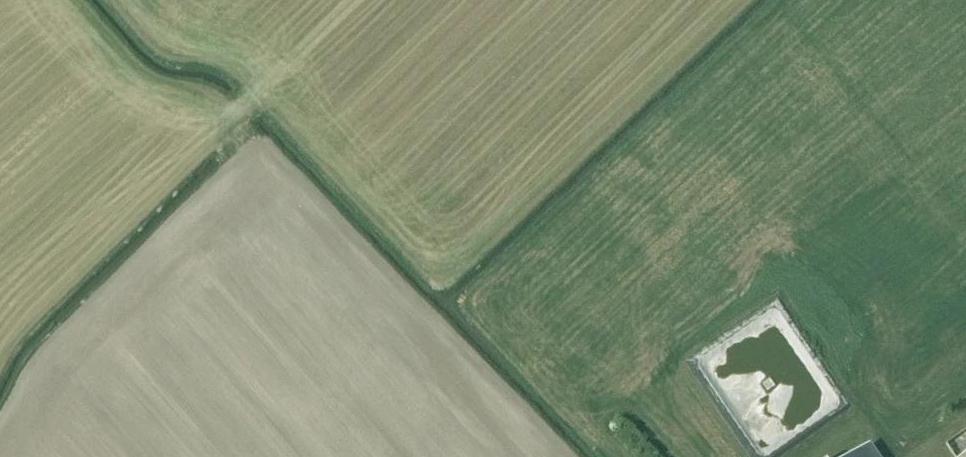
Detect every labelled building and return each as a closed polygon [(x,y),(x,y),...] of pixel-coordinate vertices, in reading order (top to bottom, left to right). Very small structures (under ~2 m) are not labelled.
[(957,447),(964,456),(963,456),(965,456),(965,441),(957,447)]
